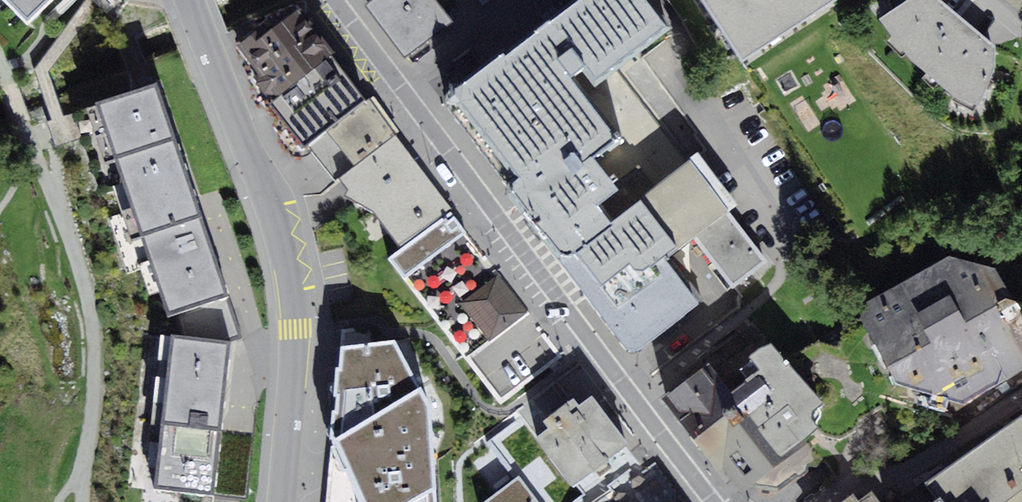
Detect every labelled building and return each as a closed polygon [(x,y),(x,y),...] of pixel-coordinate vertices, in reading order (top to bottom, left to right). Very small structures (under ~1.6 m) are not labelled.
[(29,20),(50,0),(9,0),(29,20)] [(366,5),(405,57),(453,21),(437,0),(372,0),(366,5)] [(460,83),(449,81),(446,103),(508,184),(506,193),(535,229),(630,354),(698,304),(667,258),(693,238),(732,288),(767,261),(729,213),(738,205),(703,157),(628,56),(667,28),(647,0),(574,0),(460,83)] [(742,62),(837,0),(702,0),(742,62)] [(942,0),(908,0),(879,20),(951,94),(978,109),(996,67),(996,46),(942,0)] [(256,80),(269,96),(329,50),(298,9),(270,29),(266,23),(237,45),(261,76),(256,80)] [(367,100),(329,50),(269,96),(261,102),(299,152),(308,145),(327,130),(367,100)] [(168,314),(175,312),(183,336),(173,335),(157,487),(214,493),(230,341),(240,337),(234,322),(238,320),(228,294),(157,82),(97,102),(168,314)] [(327,130),(355,166),(396,135),(369,99),(367,100),(327,130)] [(340,178),(355,166),(327,130),(308,145),(335,181),(340,178)] [(374,210),(403,248),(450,211),(453,209),(396,135),(355,166),(340,178),(348,190),(345,195),(374,210)] [(466,233),(450,211),(403,248),(388,259),(404,279),(500,404),(562,357),(528,312),(498,274),(466,233)] [(948,256),(865,303),(860,320),(896,384),(961,404),(1021,369),(1021,316),(995,269),(948,256)] [(395,342),(341,347),(326,501),(438,501),(432,405),(395,342)] [(825,402),(772,342),(749,356),(751,359),(740,369),(747,378),(730,390),(709,362),(663,398),(728,484),(732,481),(743,492),(806,444),(804,440),(819,427),(812,419),(813,411),(825,402)] [(570,497),(541,499),(562,484),(571,497),(633,454),(596,400),(585,407),(569,408),(546,424),(548,449),(525,416),(488,442),(488,443),(512,478),(477,501),(571,501),(570,497)] [(938,497),(942,501),(1021,501),(1021,414),(928,484),(938,497)] [(872,490),(858,500),(853,493),(840,501),(881,501),(872,490)]
